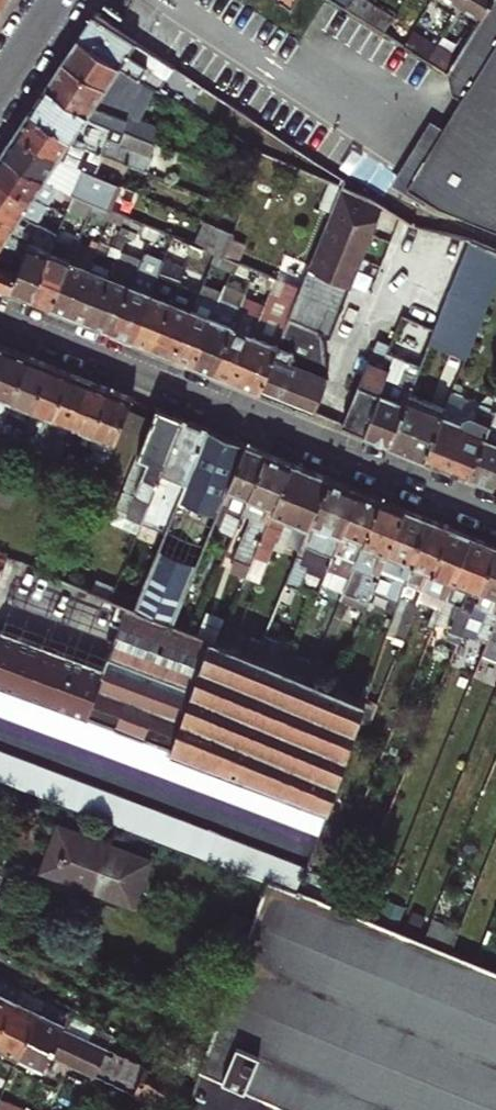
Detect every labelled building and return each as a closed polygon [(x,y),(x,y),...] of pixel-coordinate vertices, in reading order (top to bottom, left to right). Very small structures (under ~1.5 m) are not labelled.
[(363,19),(373,3),(368,1),(367,0),(348,0),(344,6),(363,19)] [(424,203),(438,211),(495,235),(495,0),(489,0),(479,17),(455,56),(446,71),(450,92),(460,98),(443,126),(403,191),(424,203)] [(458,4),(479,17),(489,0),(461,0),(458,4)] [(389,13),(373,3),(363,19),(384,32),(394,16),(389,13)] [(90,13),(75,36),(136,76),(156,90),(164,78),(152,71),(160,60),(90,13)] [(403,44),(424,58),(434,43),(410,28),(407,34),(408,35),(403,44)] [(129,95),(136,76),(75,36),(43,85),(92,117),(108,124),(122,129),(155,143),(162,128),(129,114),(136,98),(129,95)] [(435,44),(426,59),(446,71),(455,56),(435,44)] [(171,67),(160,60),(152,71),(164,78),(171,67)] [(27,110),(67,137),(76,143),(86,147),(144,172),(150,155),(117,141),(104,135),(108,124),(92,117),(43,85),(27,110)] [(56,158),(82,171),(88,159),(82,156),(67,149),(61,148),(67,137),(27,110),(13,131),(56,158)] [(403,191),(443,126),(430,118),(388,187),(422,207),(424,203),(403,191)] [(117,141),(122,129),(108,124),(104,135),(117,141)] [(42,179),(63,191),(66,194),(73,182),(96,192),(101,180),(82,171),(56,158),(13,131),(0,151),(0,153),(42,179)] [(82,156),(86,147),(76,143),(67,137),(61,148),(67,149),(82,156)] [(255,152),(244,149),(235,177),(246,181),(255,152)] [(30,197),(42,179),(0,153),(0,178),(30,197)] [(109,169),(88,159),(82,171),(101,180),(102,179),(104,180),(109,169)] [(30,197),(0,178),(0,203),(18,215),(35,224),(37,226),(41,220),(42,217),(24,206),(30,197)] [(172,238),(200,249),(218,256),(222,258),(224,249),(194,236),(201,220),(104,180),(102,179),(101,180),(96,192),(73,182),(66,194),(70,196),(89,204),(106,211),(130,221),(143,226),(162,234),(172,238)] [(380,204),(370,197),(344,180),(342,186),(299,289),(291,309),(288,318),(322,332),(323,335),(328,335),(380,204)] [(66,194),(63,191),(53,212),(56,214),(62,217),(67,205),(70,196),(66,194)] [(70,196),(67,205),(85,212),(89,204),(70,196)] [(7,232),(18,215),(0,203),(0,228),(7,232)] [(102,220),(106,211),(89,204),(85,212),(87,213),(102,220)] [(126,230),(130,221),(106,211),(102,220),(107,222),(119,227),(126,230)] [(54,236),(62,217),(56,214),(51,226),(49,233),(54,236)] [(37,226),(49,233),(51,226),(41,220),(37,226)] [(130,221),(126,230),(124,236),(132,240),(135,233),(139,235),(143,226),(130,221)] [(124,236),(126,230),(119,227),(117,234),(124,236)] [(0,228),(0,254),(19,264),(23,254),(1,242),(7,232),(0,228)] [(134,270),(132,274),(110,330),(130,339),(157,273),(168,247),(172,238),(162,234),(146,274),(134,270)] [(147,238),(139,235),(136,242),(144,245),(147,238)] [(172,238),(168,247),(188,255),(196,258),(200,249),(172,238)] [(469,240),(434,329),(432,334),(429,344),(464,358),(495,278),(495,251),(469,240)] [(49,305),(68,260),(72,250),(52,241),(47,252),(28,297),(49,305)] [(72,250),(68,260),(49,305),(69,314),(88,269),(92,258),(94,253),(95,252),(97,246),(90,243),(87,250),(74,244),(72,250)] [(28,297),(47,252),(27,244),(23,254),(19,264),(9,289),(28,297)] [(90,322),(112,266),(118,251),(109,248),(98,244),(97,246),(95,252),(94,253),(92,258),(88,269),(69,314),(90,322)] [(214,266),(218,256),(200,249),(196,258),(208,263),(214,266)] [(0,254),(0,285),(9,289),(19,264),(0,254)] [(218,256),(214,266),(229,272),(232,273),(236,263),(222,258),(218,256)] [(236,263),(232,273),(249,281),(253,271),(236,263)] [(132,274),(112,266),(90,322),(110,330),(132,274)] [(274,279),(253,271),(249,281),(270,289),(271,285),(274,279)] [(151,347),(177,282),(157,273),(130,339),(151,347)] [(260,313),(232,380),(258,390),(267,367),(276,344),(288,318),(291,309),(299,289),(274,279),(271,285),(270,289),(260,313)] [(171,355),(196,294),(197,290),(177,282),(151,347),(171,355)] [(191,363),(217,302),(196,294),(171,355),(191,363)] [(238,308),(217,300),(217,302),(191,363),(212,372),(238,308)] [(212,372),(232,380),(260,313),(239,305),(238,308),(212,372)] [(288,318),(276,344),(292,351),(288,363),(325,378),(323,335),(322,332),(288,318)] [(391,353),(420,365),(429,344),(432,334),(404,322),(391,353)] [(8,347),(0,344),(0,368),(8,347)] [(326,379),(325,378),(288,363),(292,351),(276,344),(267,367),(258,390),(313,413),(326,379)] [(7,414),(29,355),(8,347),(0,368),(0,432),(0,433),(5,419),(7,414)] [(383,362),(387,352),(386,351),(381,350),(377,361),(369,357),(343,425),(363,433),(390,365),(383,362)] [(388,443),(409,392),(420,365),(391,353),(387,352),(383,362),(390,365),(363,433),(388,443)] [(28,420),(33,408),(50,364),(29,355),(7,414),(23,420),(21,427),(18,426),(13,438),(20,441),(25,429),(28,420)] [(48,429),(53,417),(70,372),(50,364),(33,408),(28,420),(25,429),(20,441),(41,449),(45,437),(48,429)] [(41,449),(60,457),(91,381),(70,372),(53,417),(48,429),(45,437),(41,449)] [(60,457),(82,466),(111,389),(91,381),(60,457)] [(479,403),(495,409),(495,406),(495,388),(494,387),(479,403)] [(102,474),(114,444),(127,408),(131,398),(111,389),(82,466),(102,474)] [(424,457),(441,415),(444,406),(409,392),(388,443),(424,457)] [(444,406),(441,415),(460,423),(462,419),(469,417),(473,418),(479,404),(450,393),(444,406)] [(468,475),(495,409),(479,403),(479,404),(473,418),(469,417),(462,419),(460,423),(441,415),(424,457),(468,475)] [(495,409),(468,475),(494,486),(495,482),(495,406),(495,409)] [(141,521),(158,478),(183,418),(157,408),(153,418),(139,454),(112,521),(137,531),(141,521)] [(114,444),(139,454),(153,418),(127,408),(114,444)] [(152,525),(166,531),(208,428),(183,418),(158,478),(169,483),(152,525)] [(207,538),(211,529),(246,444),(208,428),(166,531),(135,608),(172,622),(178,607),(207,538)] [(217,531),(232,537),(242,512),(267,453),(246,444),(211,529),(217,531)] [(234,558),(250,565),(292,463),(267,453),(242,512),(252,516),(234,558)] [(287,518),(309,526),(329,478),(292,463),(250,565),(262,570),(266,559),(268,560),(277,538),(278,539),(287,518)] [(141,521),(152,525),(169,483),(158,478),(141,521)] [(308,566),(326,573),(359,490),(329,478),(309,526),(278,602),(288,606),(296,586),(299,588),(308,566)] [(350,576),(355,564),(381,499),(359,490),(326,573),(322,582),(330,586),(336,570),(350,576)] [(364,611),(373,588),(405,509),(381,499),(355,564),(363,567),(353,593),(360,597),(358,602),(356,608),(364,611)] [(399,598),(404,582),(426,518),(405,509),(373,588),(393,596),(399,598)] [(225,555),(234,558),(252,516),(242,512),(232,537),(225,555)] [(413,615),(423,589),(449,527),(426,518),(404,582),(412,585),(403,607),(404,608),(393,634),(403,639),(413,615)] [(433,628),(445,598),(470,536),(449,527),(423,589),(434,594),(425,615),(427,615),(425,620),(422,626),(432,629),(433,628)] [(207,538),(213,541),(217,531),(211,529),(207,538)] [(473,605),(495,548),(495,546),(470,536),(445,598),(457,603),(447,627),(450,629),(448,634),(446,638),(457,643),(473,605)] [(487,642),(495,619),(495,548),(473,605),(486,610),(475,637),(487,642)] [(360,597),(353,593),(363,567),(355,564),(350,576),(344,591),(342,596),(358,602),(360,597)] [(330,586),(344,591),(350,576),(336,570),(330,586)] [(92,591),(110,597),(116,583),(98,576),(92,591)] [(396,605),(403,607),(412,585),(404,582),(399,598),(396,605)] [(427,615),(425,615),(434,594),(423,589),(413,615),(425,620),(427,615)] [(395,608),(396,605),(399,598),(393,596),(390,606),(395,608)] [(450,629),(447,627),(457,603),(445,598),(433,628),(448,634),(450,629)] [(135,608),(128,604),(110,655),(194,686),(212,638),(193,631),(172,622),(135,608)] [(487,642),(474,674),(486,679),(495,654),(495,619),(487,642)] [(418,637),(428,641),(432,629),(422,626),(418,637)] [(358,717),(364,699),(333,687),(309,677),(287,669),(256,656),(219,641),(212,638),(194,686),(110,655),(105,667),(2,629),(0,634),(0,685),(2,686),(99,722),(181,753),(250,778),(327,807),(328,808),(358,717)] [(287,669),(293,654),(296,646),(265,633),(256,656),(287,669)] [(441,651),(452,656),(457,643),(446,638),(441,651)] [(287,669),(309,677),(315,663),(293,654),(287,669)] [(181,753),(99,722),(2,686),(0,685),(0,715),(33,727),(130,764),(317,834),(327,807),(250,778),(181,753)] [(150,808),(52,771),(0,751),(0,780),(28,791),(126,828),(153,839),(209,860),(268,882),(294,892),(304,867),(248,845),(150,808)] [(134,905),(150,861),(61,827),(44,871),(134,905)] [(298,890),(297,893),(294,892),(268,882),(251,928),(238,965),(215,1031),(397,1104),(410,1109),(495,1109),(495,971),(298,890)] [(227,960),(238,965),(251,928),(240,924),(237,931),(231,929),(224,950),(230,952),(227,960)] [(21,988),(0,977),(0,1030),(21,988)] [(18,1054),(45,1000),(21,988),(0,1030),(0,1045),(18,1054)] [(45,1067),(51,1054),(69,1012),(45,1000),(18,1054),(45,1067)] [(51,1054),(93,1073),(110,1038),(103,1034),(99,1042),(90,1037),(95,1025),(69,1012),(51,1054)] [(397,1104),(215,1031),(209,1046),(198,1076),(186,1109),(410,1109),(397,1104)] [(173,1109),(181,1109),(193,1086),(167,1074),(170,1066),(152,1058),(135,1092),(173,1109)] [(25,1109),(0,1098),(0,1109),(25,1109)]
